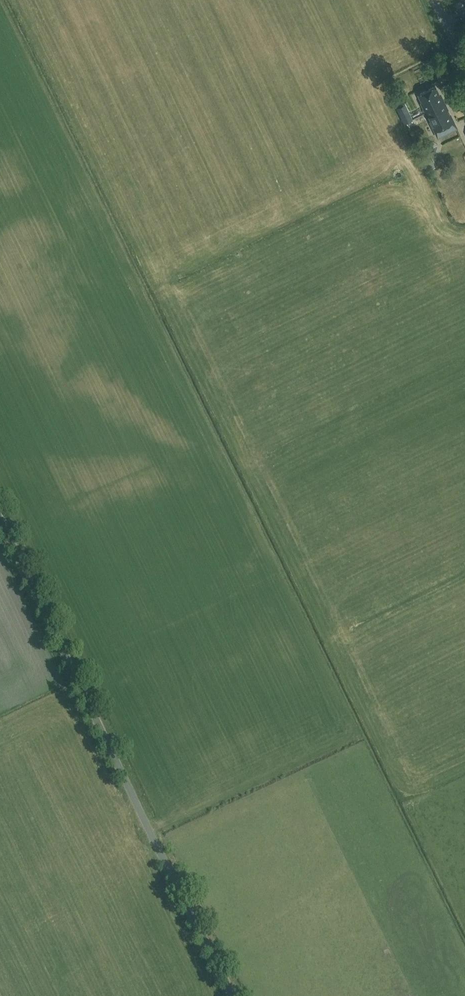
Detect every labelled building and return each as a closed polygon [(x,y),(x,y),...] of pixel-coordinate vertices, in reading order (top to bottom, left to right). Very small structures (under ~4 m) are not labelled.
[(435,87),(420,94),(423,102),(422,103),(427,113),(445,104),(441,96),(440,97),(435,87)] [(445,104),(427,113),(438,136),(456,127),(452,118),(450,118),(448,114),(449,113),(445,104)] [(402,117),(405,123),(411,120),(409,114),(402,117)] [(431,148),(424,151),(427,157),(434,154),(431,148)]
